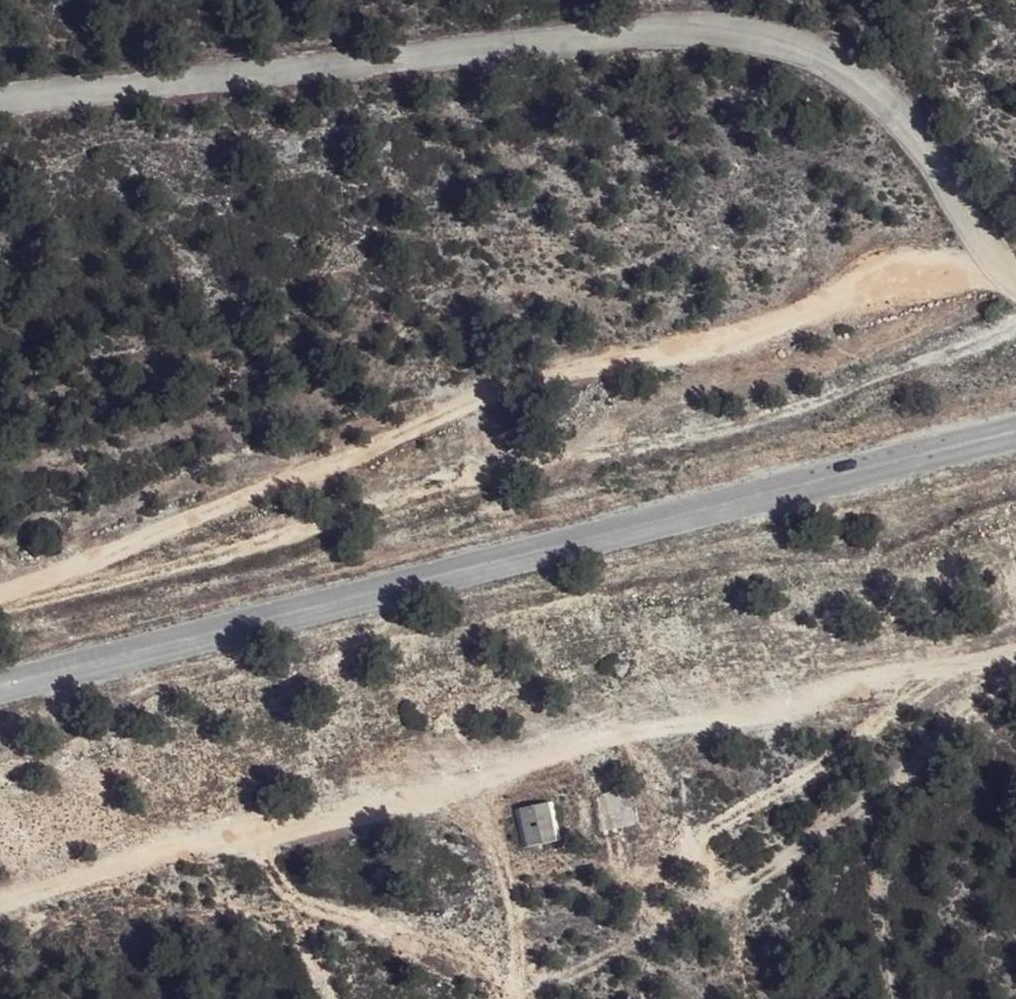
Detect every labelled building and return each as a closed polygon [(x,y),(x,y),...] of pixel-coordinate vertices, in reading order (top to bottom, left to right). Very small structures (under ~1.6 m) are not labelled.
[(637,825),(630,786),(598,792),(605,830),(637,825)] [(554,840),(547,803),(520,808),(526,845),(554,840)]
